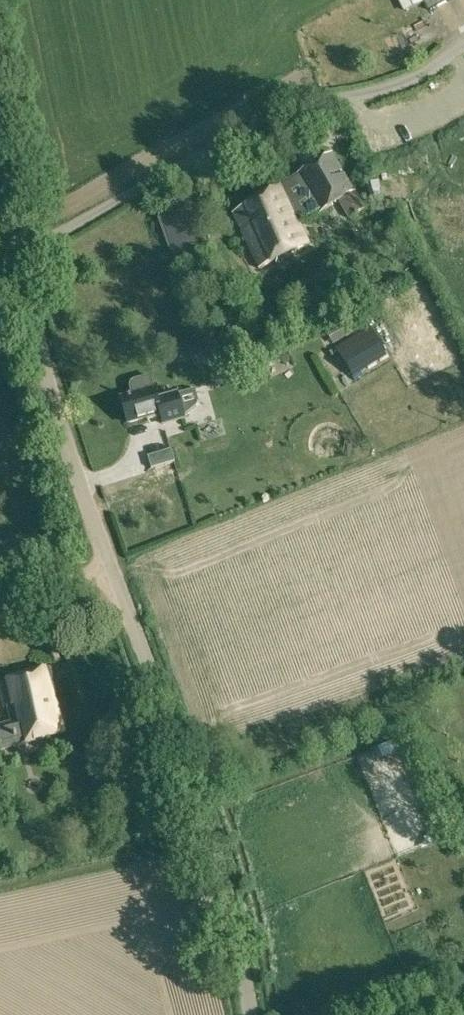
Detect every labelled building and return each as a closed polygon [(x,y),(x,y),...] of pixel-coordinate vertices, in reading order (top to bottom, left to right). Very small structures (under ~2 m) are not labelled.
[(423,0),(399,0),(405,13),(424,3),(423,0)] [(424,3),(429,11),(450,0),(423,0),(424,3)] [(332,153),(279,185),(300,221),(318,209),(320,212),(340,201),(350,217),(365,207),(332,153)] [(279,185),(232,214),(259,268),(309,244),(298,222),(300,221),(279,185)] [(159,218),(172,257),(199,247),(185,208),(159,218)] [(334,345),(369,323),(359,307),(324,329),(334,345)] [(389,355),(371,327),(336,348),(354,377),(389,355)] [(203,353),(199,340),(186,344),(190,357),(203,353)] [(133,394),(122,397),(129,422),(147,417),(148,420),(161,417),(163,425),(185,419),(182,409),(195,405),(199,400),(195,387),(158,398),(152,375),(136,380),(133,382),(131,384),(131,387),(133,394)] [(176,447),(154,453),(158,467),(180,461),(176,447)] [(70,730),(53,667),(0,682),(0,688),(12,731),(0,735),(0,750),(70,730)] [(400,736),(386,743),(395,759),(409,752),(400,736)]
